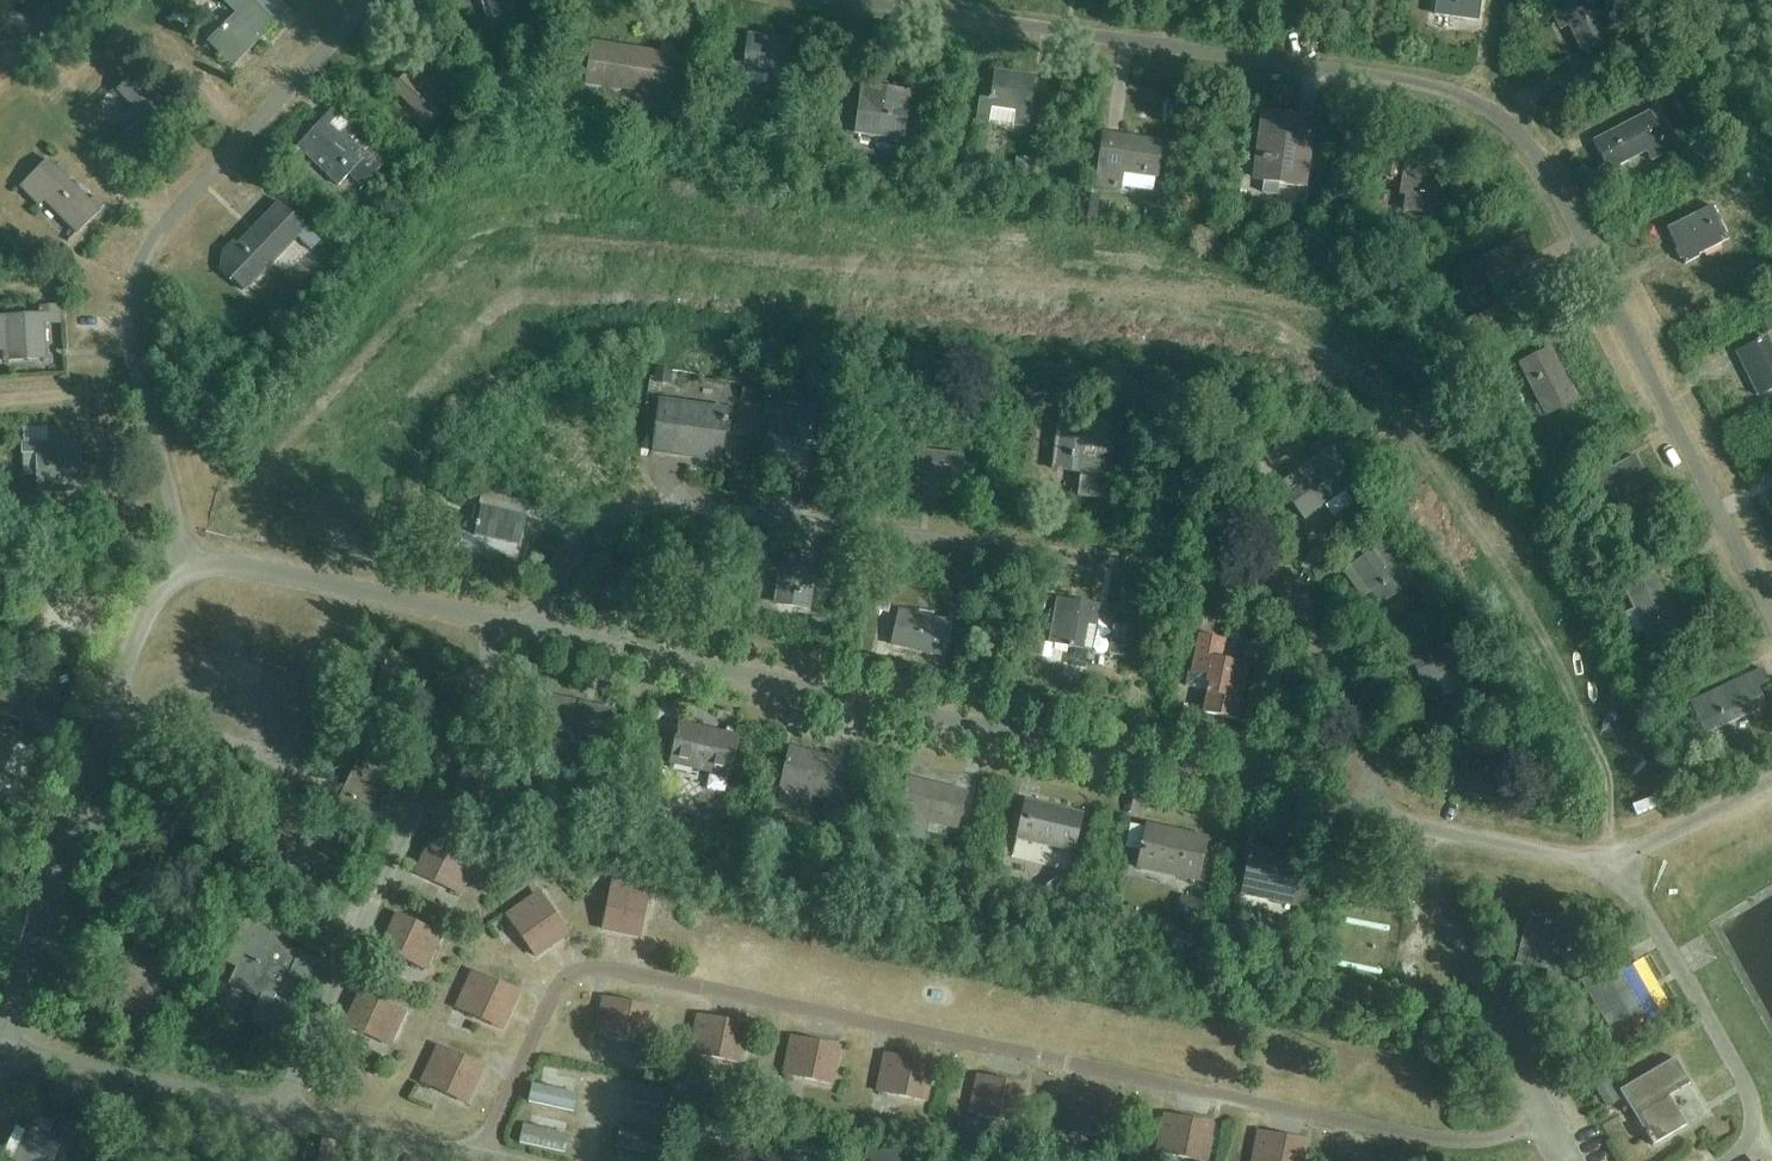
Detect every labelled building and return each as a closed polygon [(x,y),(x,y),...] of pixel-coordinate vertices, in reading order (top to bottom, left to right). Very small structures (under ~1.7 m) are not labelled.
[(228,70),(272,27),(252,6),(246,0),(214,0),(232,18),(204,46),(228,70)] [(252,6),(272,27),(273,27),(289,10),(279,0),(258,0),(252,6)] [(495,28),(528,18),(522,0),(480,0),(486,19),(492,17),(495,28)] [(1473,21),(1476,0),(1437,0),(1435,16),(1473,21)] [(1584,53),(1608,41),(1587,0),(1561,0),(1555,3),(1576,43),(1578,42),(1584,53)] [(185,4),(173,12),(189,36),(201,28),(185,4)] [(748,37),(745,58),(744,58),(743,65),(732,63),(729,80),(742,82),(744,71),(780,78),(786,44),(748,37)] [(655,105),(668,107),(675,59),(591,46),(585,84),(656,94),(655,105)] [(422,121),(427,126),(441,112),(437,108),(447,98),(415,66),(393,88),(424,120),(422,121)] [(986,120),(1013,124),(1012,127),(1025,129),(1032,80),(993,75),(989,102),(977,101),(973,126),(985,128),(986,120)] [(121,125),(150,153),(180,124),(133,76),(115,93),(134,112),(121,125)] [(854,133),(900,140),(907,94),(861,87),(854,133)] [(1266,159),(1263,183),(1262,191),(1282,194),(1283,185),(1304,188),(1310,151),(1291,149),(1296,117),(1261,112),(1255,158),(1266,159)] [(1649,162),(1667,153),(1646,113),(1591,141),(1607,172),(1644,152),(1649,162)] [(302,141),(317,155),(311,161),(338,186),(362,160),(365,163),(376,152),(353,130),(344,140),(322,120),(302,141)] [(1099,155),(1094,187),(1117,191),(1120,174),(1152,179),(1158,146),(1118,139),(1115,157),(1099,155)] [(44,206),(77,238),(99,215),(47,165),(21,193),(39,210),(44,206)] [(1404,212),(1433,216),(1439,175),(1403,170),(1401,183),(1408,184),(1404,212)] [(1721,179),(1728,192),(1755,178),(1751,170),(1740,176),(1737,170),(1721,179)] [(1668,223),(1683,216),(1678,203),(1662,210),(1668,223)] [(1720,203),(1665,232),(1683,268),(1697,261),(1696,259),(1727,243),(1713,215),(1723,209),(1720,203)] [(223,254),(221,271),(242,291),(295,236),(311,252),(321,242),(314,236),(280,204),(239,247),(234,242),(223,254)] [(1515,275),(1535,266),(1523,243),(1455,275),(1461,287),(1484,276),(1498,306),(1524,294),(1515,275)] [(1484,322),(1500,317),(1496,305),(1480,310),(1484,322)] [(25,360),(25,354),(43,353),(41,323),(58,322),(57,309),(37,310),(37,318),(0,320),(0,361),(25,360)] [(1762,394),(1771,389),(1771,353),(1766,339),(1741,351),(1762,394)] [(1519,365),(1545,416),(1575,401),(1549,350),(1519,365)] [(780,437),(827,443),(833,402),(785,395),(780,437)] [(650,451),(674,454),(675,448),(719,454),(725,409),(656,400),(650,451)] [(1125,450),(1128,433),(1058,422),(1050,468),(1079,473),(1076,495),(1103,499),(1112,448),(1125,450)] [(1298,425),(1264,451),(1279,470),(1312,444),(1298,425)] [(69,444),(23,446),(23,453),(37,453),(39,491),(68,491),(67,480),(78,480),(77,451),(69,451),(69,444)] [(1333,479),(1346,470),(1330,448),(1282,482),(1290,493),(1286,495),(1303,520),(1342,492),(1333,479)] [(934,483),(958,486),(961,456),(914,451),(912,475),(935,477),(934,483)] [(1624,494),(1645,483),(1633,457),(1603,472),(1601,467),(1587,473),(1601,502),(1623,492),(1624,494)] [(1214,509),(1217,485),(1170,479),(1165,509),(1189,513),(1190,506),(1214,509)] [(474,535),(520,546),(526,517),(481,507),(480,507),(475,506),(471,522),(477,523),(474,535)] [(1343,573),(1371,612),(1412,583),(1384,544),(1343,573)] [(778,569),(776,582),(779,582),(776,604),(805,609),(811,571),(794,568),(796,554),(768,550),(766,567),(778,569)] [(1653,574),(1623,588),(1630,602),(1638,598),(1642,606),(1637,608),(1646,628),(1643,630),(1652,649),(1682,635),(1653,574)] [(878,597),(892,600),(895,584),(882,581),(878,597)] [(1056,599),(1047,644),(1089,652),(1097,606),(1073,601),(1072,603),(1056,599)] [(897,611),(890,642),(936,653),(944,622),(897,611)] [(1117,617),(1111,646),(1129,651),(1136,622),(1117,617)] [(1206,714),(1237,721),(1249,667),(1222,660),(1226,642),(1203,636),(1195,670),(1192,670),(1188,687),(1208,691),(1208,692),(1211,692),(1206,714)] [(1267,658),(1268,640),(1248,639),(1247,657),(1267,658)] [(1413,664),(1423,690),(1468,672),(1457,643),(1414,660),(1408,647),(1395,652),(1401,668),(1413,664)] [(1752,689),(1767,682),(1762,670),(1689,704),(1704,735),(1725,725),(1723,721),(1745,711),(1746,713),(1760,706),(1752,689)] [(569,742),(608,750),(615,718),(578,710),(580,703),(549,696),(542,729),(571,735),(569,742)] [(671,762),(729,775),(737,738),(679,725),(671,762)] [(824,810),(838,814),(845,786),(831,782),(836,762),(790,751),(781,789),(827,800),(824,810)] [(335,804),(371,821),(376,810),(367,806),(382,775),(369,769),(372,762),(357,755),(335,804)] [(450,799),(494,820),(509,788),(500,783),(501,781),(467,764),(450,799)] [(897,816),(956,830),(964,793),(907,779),(897,816)] [(1660,792),(1636,799),(1640,812),(1664,805),(1660,792)] [(1016,837),(1072,852),(1081,816),(1025,801),(1016,837)] [(710,809),(699,818),(711,834),(722,825),(710,809)] [(287,857),(318,871),(331,843),(298,828),(300,821),(287,815),(284,822),(282,821),(266,857),(283,865),(287,857)] [(1139,859),(1178,868),(1176,877),(1197,881),(1206,839),(1146,826),(1139,859)] [(415,874),(459,895),(474,863),(465,858),(466,856),(432,840),(415,874)] [(1288,906),(1303,909),(1309,881),(1295,878),(1299,859),(1251,849),(1243,886),(1290,896),(1288,906)] [(602,929),(639,937),(647,899),(644,898),(646,889),(612,882),(602,929)] [(1200,918),(1202,891),(1181,889),(1179,917),(1200,918)] [(506,916),(535,957),(567,934),(544,901),(542,902),(536,895),(506,916)] [(1542,989),(1554,992),(1569,928),(1545,923),(1546,917),(1529,913),(1517,963),(1547,970),(1542,989)] [(380,949),(424,970),(439,938),(430,934),(431,931),(396,915),(380,949)] [(269,1032),(280,1038),(315,963),(275,944),(279,936),(246,921),(226,963),(237,968),(230,985),(261,999),(250,1022),(270,1031),(269,1032)] [(167,968),(120,952),(115,968),(116,968),(108,993),(120,998),(119,999),(154,1010),(167,968)] [(1600,971),(1581,982),(1617,1043),(1632,1034),(1627,1025),(1647,1013),(1623,971),(1606,981),(1600,971)] [(456,1008),(501,1030),(518,993),(481,976),(480,979),(471,975),(456,1008)] [(345,1025),(388,1046),(403,1014),(394,1010),(395,1007),(361,991),(345,1025)] [(596,1036),(643,1046),(651,1009),(613,1001),(613,1003),(603,1001),(596,1036)] [(690,1053),(737,1063),(745,1026),(707,1018),(707,1021),(697,1019),(690,1053)] [(784,1075),(831,1085),(839,1048),(801,1040),(800,1043),(791,1040),(784,1075)] [(421,1083),(466,1104),(483,1068),(447,1051),(445,1053),(437,1049),(421,1083)] [(877,1092),(925,1102),(932,1065),(894,1057),(894,1060),(884,1058),(877,1092)] [(1666,1093),(1687,1080),(1674,1060),(1620,1094),(1653,1148),(1687,1127),(1666,1093)] [(970,1114),(1017,1124),(1025,1086),(987,1078),(986,1081),(977,1079),(970,1114)] [(576,1106),(577,1084),(534,1082),(533,1104),(576,1106)] [(656,1101),(659,1087),(631,1083),(628,1097),(656,1101)] [(1197,1160),(1204,1160),(1212,1125),(1174,1117),(1173,1120),(1164,1118),(1157,1152),(1197,1160)] [(64,1138),(19,1119),(5,1152),(28,1160),(55,1160),(64,1138)] [(535,1120),(532,1143),(568,1148),(571,1125),(535,1120)] [(618,1143),(647,1147),(650,1127),(621,1123),(618,1143)] [(1305,1142),(1268,1134),(1267,1137),(1258,1135),(1252,1160),(1302,1160),(1305,1142)]
